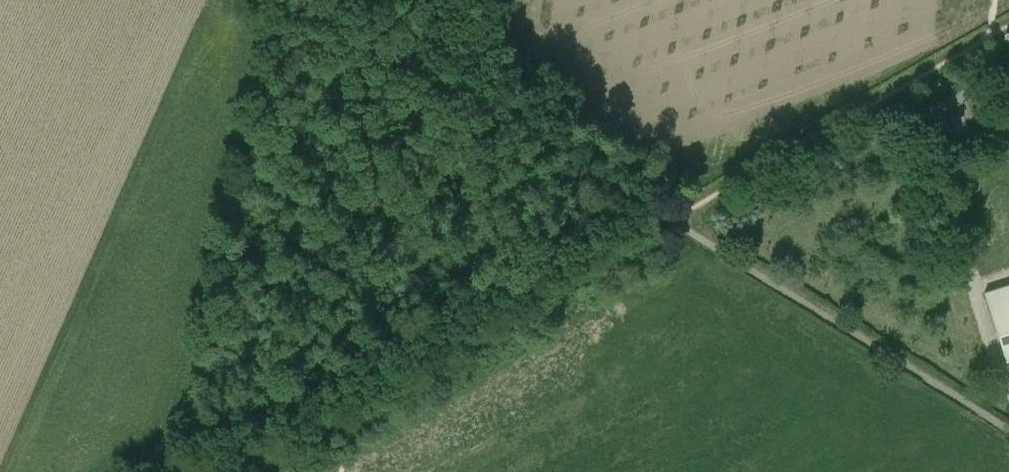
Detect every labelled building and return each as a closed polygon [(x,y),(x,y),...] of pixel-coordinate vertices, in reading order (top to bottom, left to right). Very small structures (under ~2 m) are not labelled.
[(984,293),(1005,361),(1008,360),(1008,285),(984,293)]
